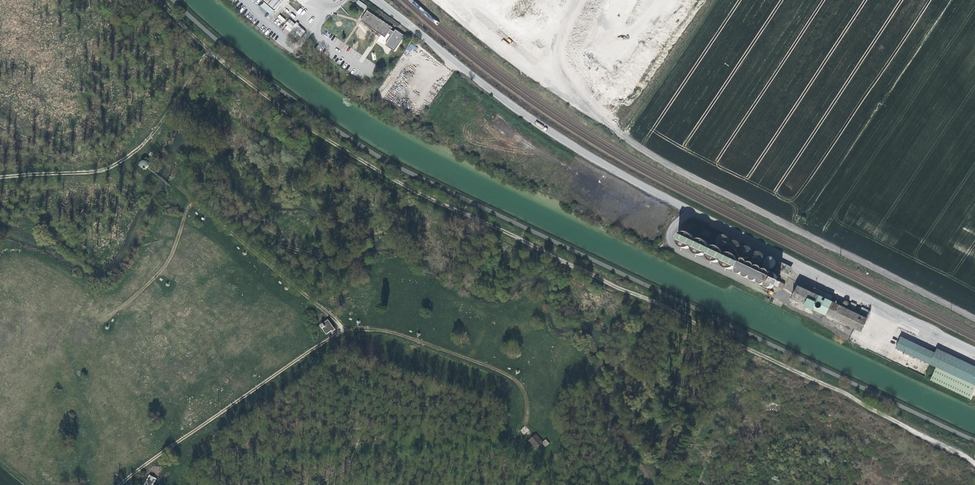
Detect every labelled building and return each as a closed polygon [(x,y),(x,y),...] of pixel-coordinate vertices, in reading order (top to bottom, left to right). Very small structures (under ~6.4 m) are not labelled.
[(276,12),(286,0),(262,0),(265,3),(274,10),(276,12)] [(356,3),(364,9),(367,6),(359,0),(358,0),(356,3)] [(274,10),(265,3),(262,6),(271,14),(274,10)] [(393,27),(368,11),(361,21),(378,32),(376,35),(380,37),(382,35),(386,38),(388,34),(392,36),(385,45),(395,52),(405,36),(396,30),(394,32),(391,30),(393,27)] [(297,38),(305,30),(296,22),(294,23),(289,18),(283,25),(297,38)] [(411,43),(408,48),(415,52),(417,47),(411,43)] [(151,161),(152,159),(151,157),(149,155),(146,155),(144,156),(143,158),(143,159),(144,161),(146,163),(149,163),(151,161)] [(711,232),(712,229),(711,227),(711,226),(710,225),(708,223),(707,223),(705,223),(703,223),(702,224),(700,225),(699,226),(699,227),(698,230),(699,231),(699,232),(700,234),(701,235),(703,236),(704,236),(705,236),(708,236),(709,235),(710,234),(711,233),(711,232)] [(722,240),(723,238),(724,238),(724,236),(724,235),(724,233),(723,232),(722,231),(720,229),(718,229),(717,229),(715,229),(714,230),(712,231),(712,232),(711,233),(711,234),(711,236),(711,238),(712,240),(714,241),(715,242),(716,242),(717,242),(719,242),(720,242),(722,240)] [(694,244),(694,242),(695,241),(694,239),(694,237),(693,236),(692,235),(691,235),(690,234),(689,234),(686,234),(684,235),(683,236),(682,238),(681,239),(681,241),(681,242),(682,244),(684,246),(685,247),(686,247),(687,247),(689,247),(691,247),(692,246),(693,245),(694,244)] [(734,247),(735,246),(736,245),(736,242),(737,241),(736,240),(736,238),(735,237),(734,236),(733,236),(731,235),(729,235),(728,235),(727,236),(726,236),(725,237),(724,238),(723,240),(723,241),(723,243),(724,245),(725,246),(727,248),(729,248),(730,248),(732,248),(734,247)] [(707,247),(707,245),(707,244),(706,243),(705,242),(703,240),(700,240),(699,240),(698,241),(696,242),(695,243),(694,244),(694,246),(694,247),(694,249),(695,251),(696,252),(697,253),(699,254),(701,254),(702,253),(704,253),(705,252),(706,251),(706,250),(707,248),(707,247)] [(749,249),(749,248),(749,246),(748,244),(747,243),(745,242),(744,241),(743,241),(742,241),(740,241),(739,242),(737,243),(736,245),(736,247),(736,249),(736,251),(737,252),(738,253),(739,253),(740,254),(741,254),(743,254),(745,254),(747,253),(747,252),(748,251),(749,249)] [(718,258),(719,256),(720,254),(720,252),(719,251),(719,249),(718,248),(717,247),(715,246),(714,246),(712,246),(711,246),(710,247),(708,248),(707,249),(707,251),(706,252),(706,254),(707,256),(707,257),(708,258),(709,259),(712,260),(713,260),(715,260),(716,259),(717,259),(718,258)] [(760,258),(761,256),(761,255),(761,254),(761,253),(761,251),(760,250),(760,249),(758,248),(757,247),(755,247),(754,247),(752,248),(751,248),(750,249),(749,250),(748,252),(748,255),(748,257),(749,257),(750,259),(751,259),(752,260),(753,260),(756,260),(758,260),(760,258)] [(731,264),(732,261),(733,259),(732,257),(731,255),(729,253),(728,253),(727,252),(724,253),(722,254),(721,255),(720,255),(720,256),(719,258),(719,260),(719,261),(720,263),(721,264),(723,265),(724,266),(727,266),(729,265),(731,264)] [(790,265),(777,259),(775,264),(787,270),(790,265)] [(849,310),(852,303),(838,296),(834,303),(822,297),(824,293),(813,288),(811,292),(796,284),(789,297),(858,330),(864,317),(849,310)] [(333,325),(328,317),(320,322),(325,331),(333,325)] [(932,347),(931,350),(898,334),(892,347),(972,385),(974,380),(974,367),(932,347)] [(520,431),(524,435),(529,430),(525,426),(520,431)] [(546,439),(543,441),(536,433),(528,440),(535,449),(542,443),(545,447),(549,443),(546,439)]
